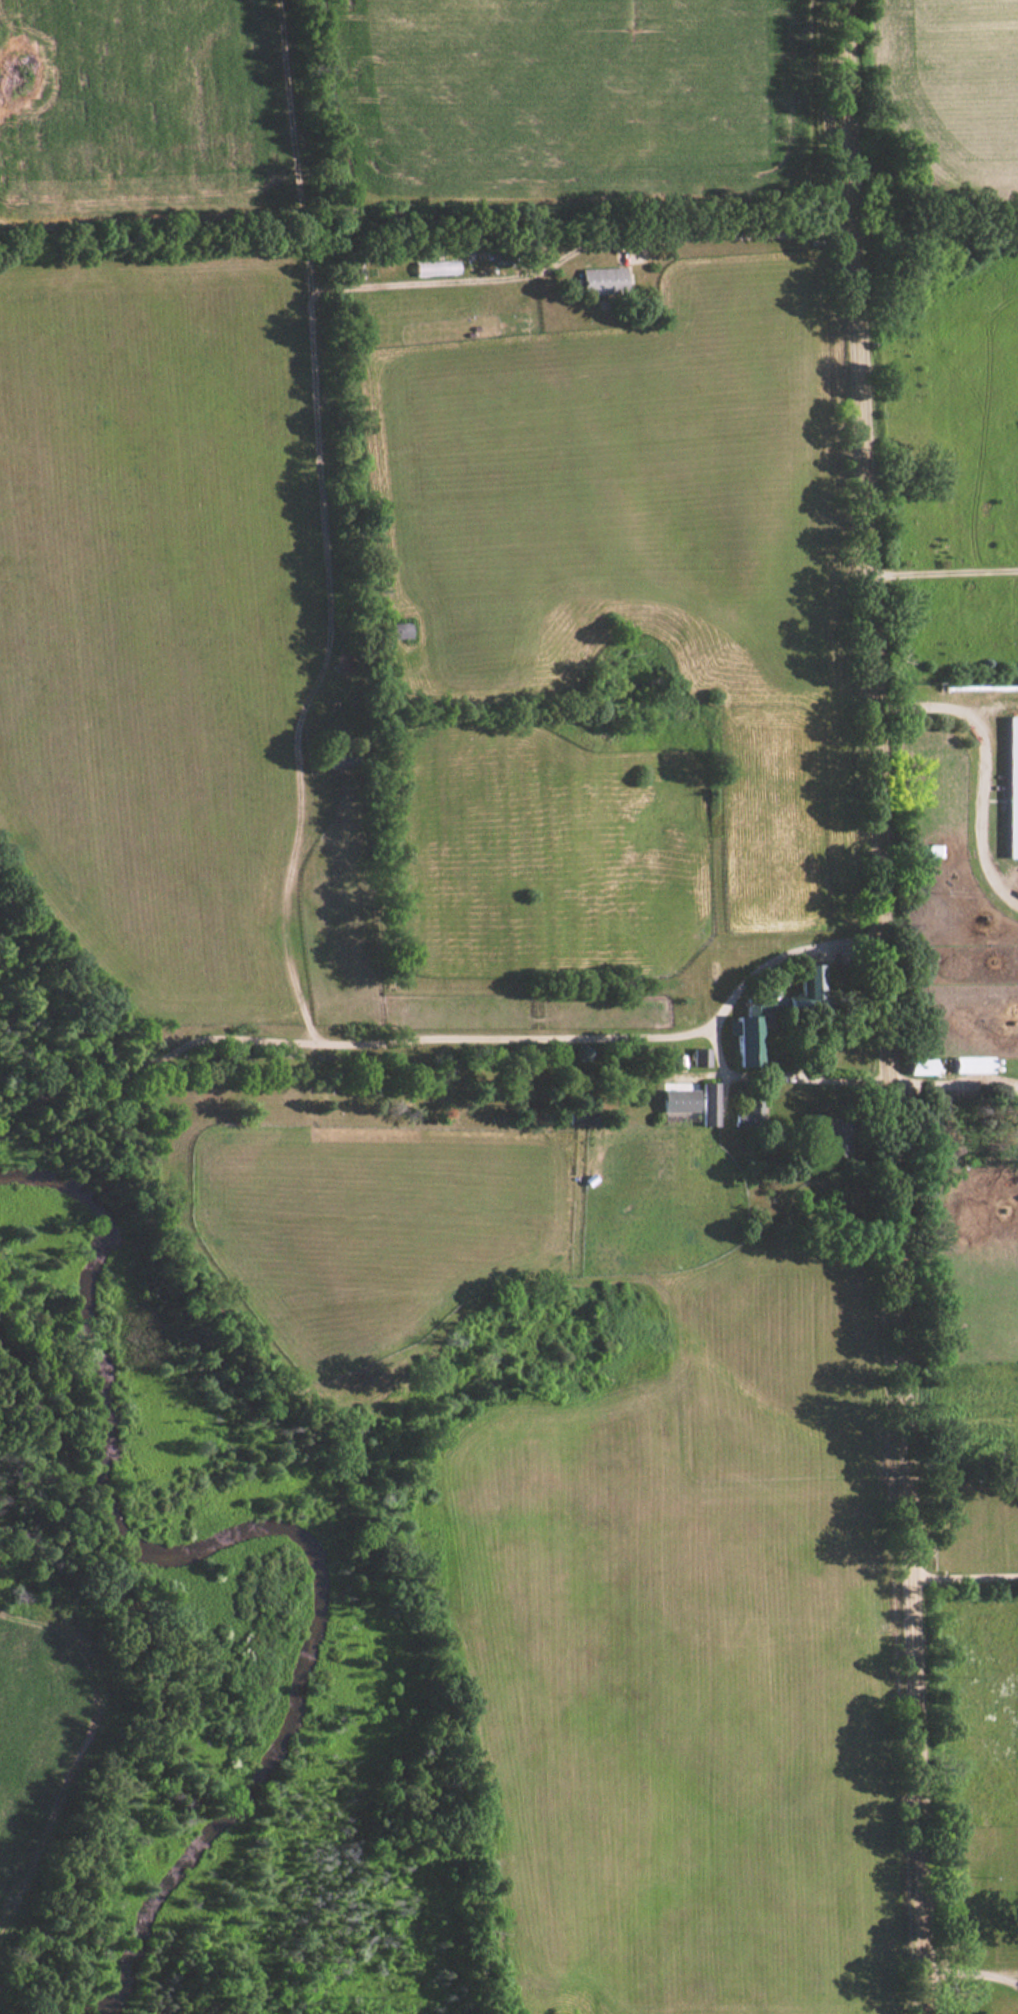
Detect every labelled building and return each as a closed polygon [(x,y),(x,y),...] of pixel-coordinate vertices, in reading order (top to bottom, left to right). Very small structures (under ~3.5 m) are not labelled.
[(509,262),(509,245),(493,245),(493,262),(509,262)] [(625,266),(581,267),(582,292),(626,292),(625,266)] [(384,638),(412,638),(412,623),(384,623),(384,638)] [(1009,858),(1017,858),(1017,716),(1008,716),(1009,858)] [(826,1014),(825,964),(800,965),(801,996),(778,996),(778,994),(747,995),(748,1011),(787,1010),(788,1015),(826,1014)] [(761,1066),(761,1016),(730,1017),(730,1033),(738,1033),(738,1066),(761,1066)] [(694,1065),(709,1065),(709,1048),(694,1048),(694,1065)] [(955,1072),(995,1072),(995,1055),(955,1055),(955,1072)] [(909,1074),(936,1074),(936,1057),(909,1057),(909,1074)] [(718,1081),(701,1081),(701,1124),(718,1124),(718,1081)] [(734,1124),(763,1125),(763,1082),(747,1082),(747,1112),(735,1111),(734,1124)] [(662,1111),(699,1111),(699,1089),(662,1089),(662,1111)]
